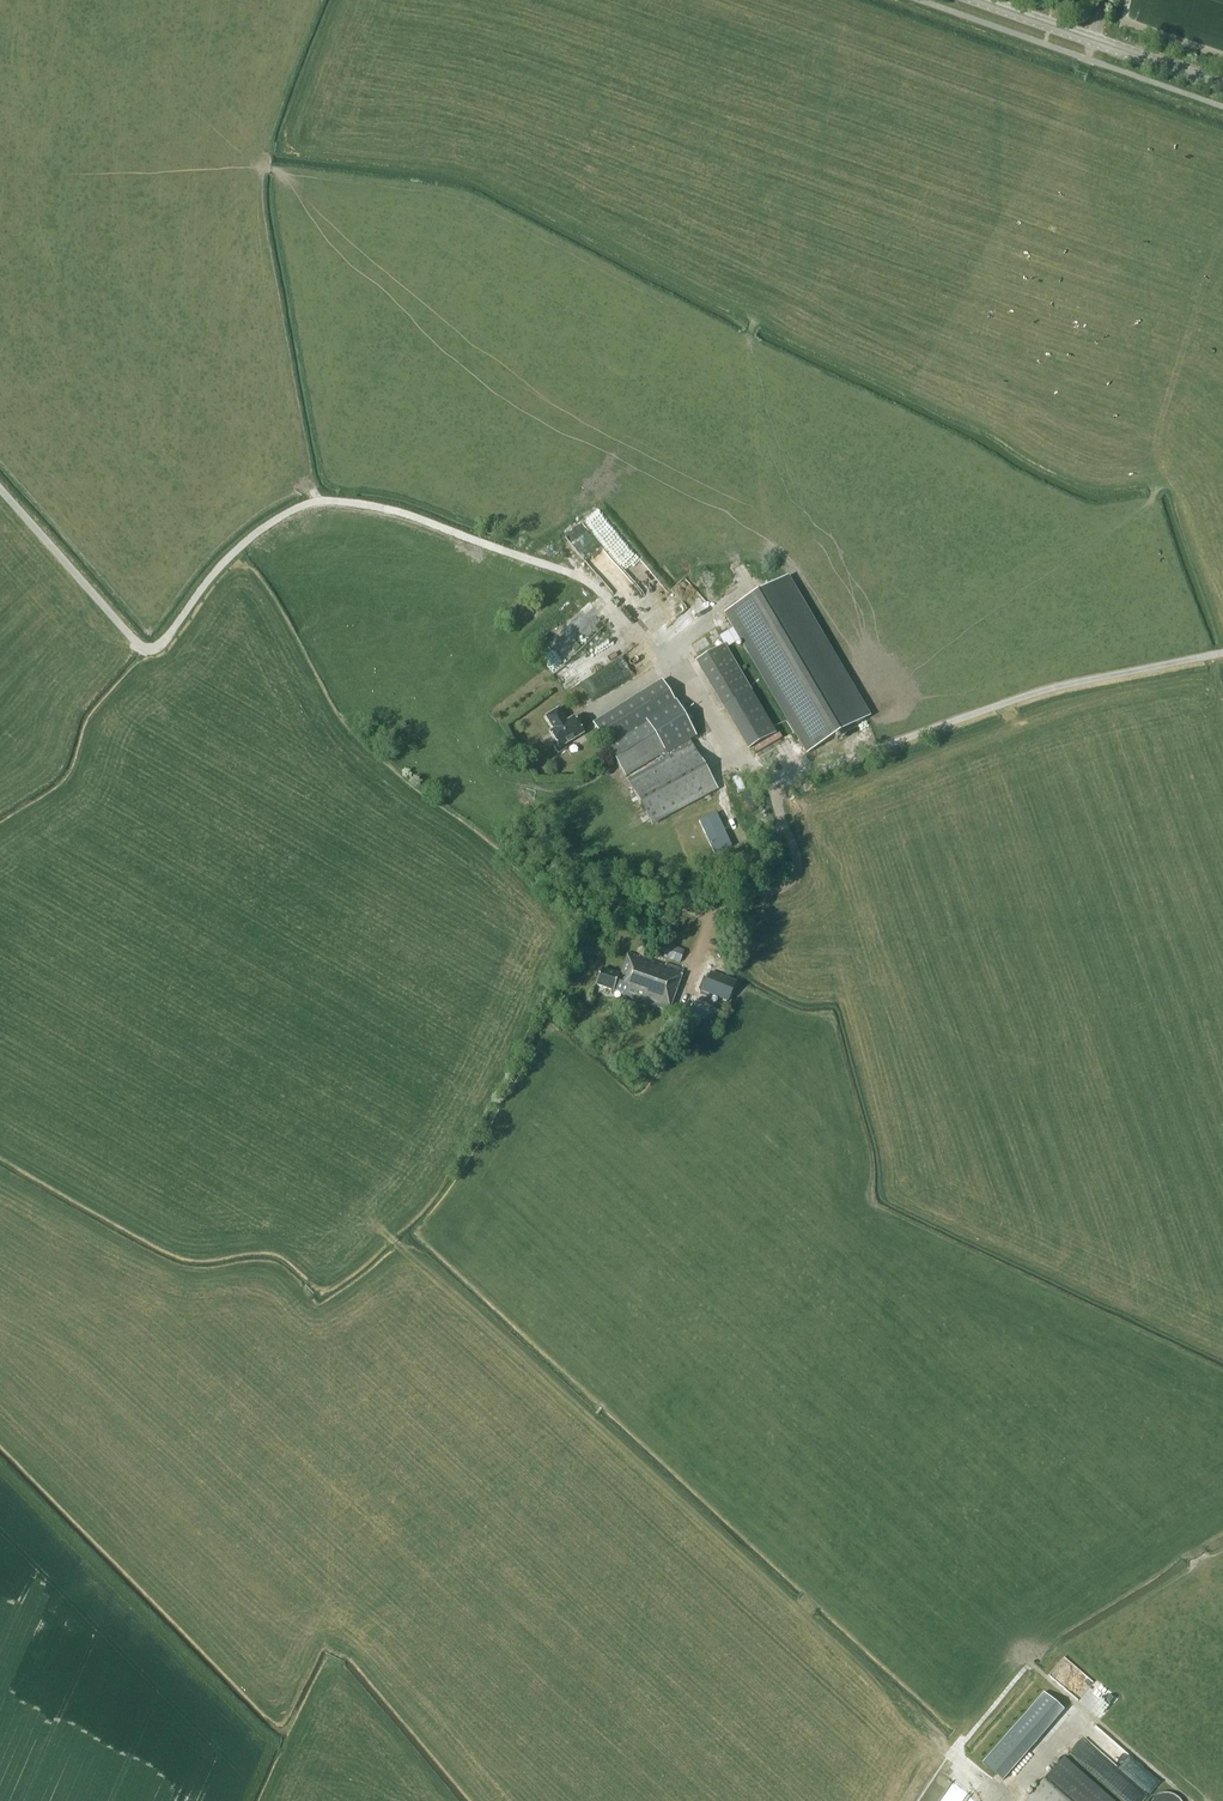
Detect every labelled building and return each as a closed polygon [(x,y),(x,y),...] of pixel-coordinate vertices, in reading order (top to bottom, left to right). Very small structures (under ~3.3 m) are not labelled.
[(789,575),(724,614),(806,755),(871,716),(789,575)] [(752,692),(724,644),(699,659),(726,707),(752,692)] [(609,687),(623,674),(617,668),(603,680),(609,687)] [(593,722),(606,743),(608,747),(627,776),(661,755),(665,761),(628,781),(653,824),(718,789),(693,745),(690,741),(696,737),(679,707),(675,701),(662,680),(593,722)] [(575,716),(574,717),(566,721),(558,709),(546,716),(554,729),(549,732),(556,744),(553,745),(558,753),(566,748),(565,746),(585,733),(575,716)] [(659,941),(655,953),(680,963),(684,951),(659,941)] [(669,1011),(683,970),(664,963),(663,964),(627,953),(621,977),(619,976),(602,970),(597,985),(616,991),(615,992),(669,1011)] [(736,983),(711,973),(704,991),(729,1000),(736,983)] [(593,1007),(597,998),(587,995),(584,1004),(593,1007)] [(1101,1736),(1100,1724),(1087,1725),(1088,1738),(1097,1738),(1097,1736),(1101,1736)] [(1003,1781),(1033,1746),(1012,1728),(982,1762),(1003,1781)] [(1064,1757),(1026,1800),(1115,1800),(1064,1757)]
